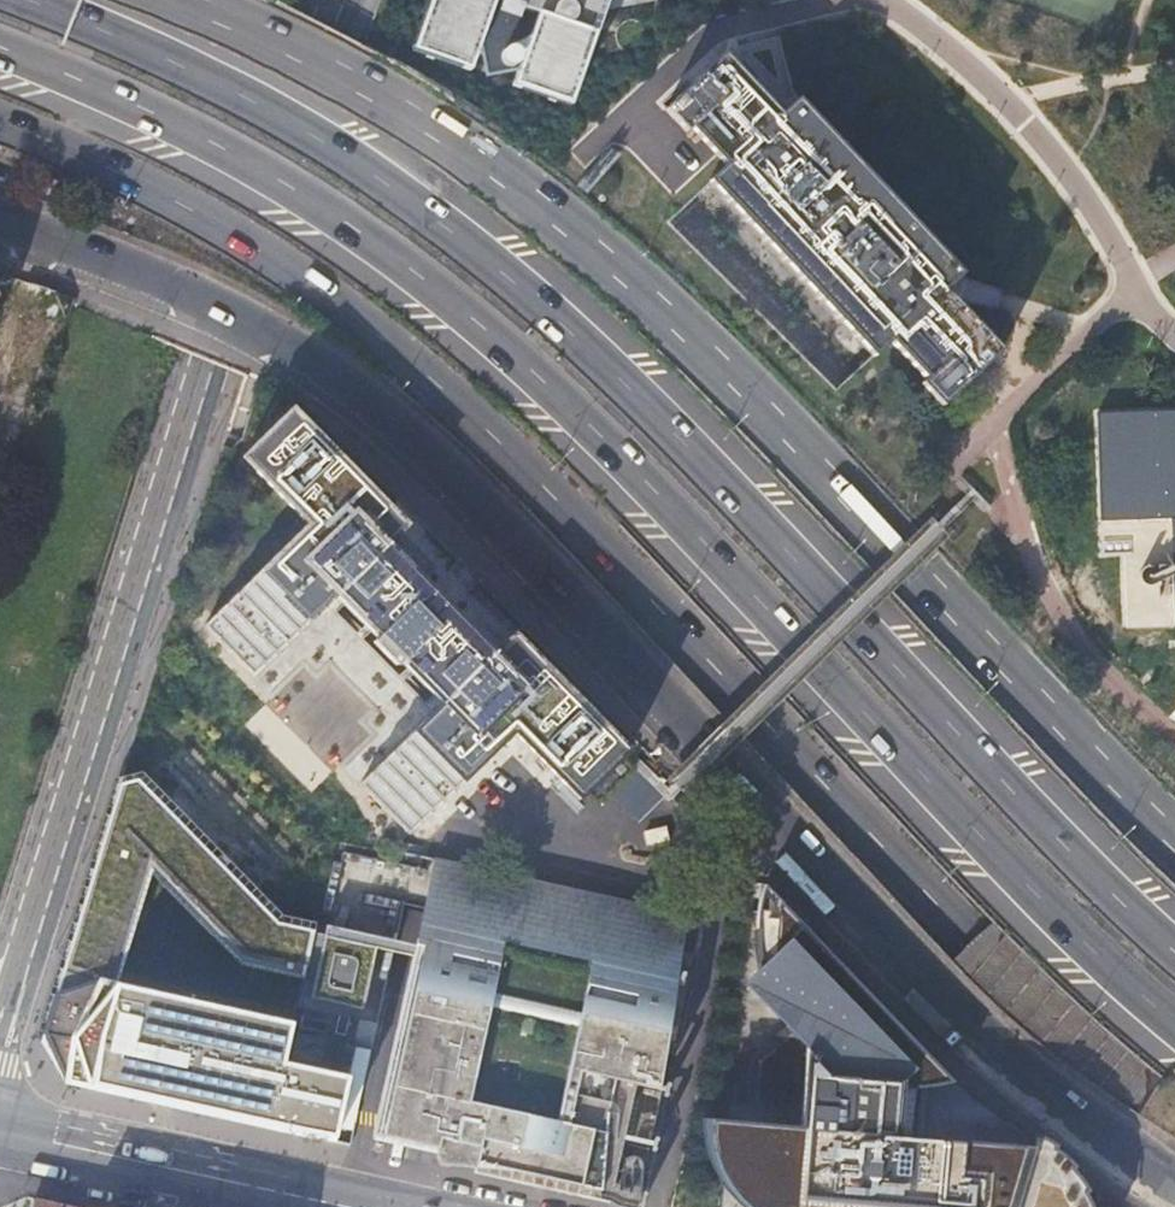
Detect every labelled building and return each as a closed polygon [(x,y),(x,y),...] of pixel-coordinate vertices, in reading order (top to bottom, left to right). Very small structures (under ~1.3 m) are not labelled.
[(409,51),(468,72),(481,34),(488,76),(516,72),(511,87),(569,108),(606,1),(607,0),(427,0),(409,51)] [(782,113),(725,53),(665,109),(686,132),(691,127),(726,165),(710,181),(874,356),(891,340),(926,378),(921,382),(943,406),(1003,349),(946,289),(954,281),(963,273),(799,98),(782,113)] [(514,633),(497,651),(389,541),(407,524),(295,409),(245,458),(310,526),(206,627),(255,678),(338,597),(379,639),(375,643),(398,667),(402,662),(445,705),(361,786),(412,836),(514,735),(579,802),(587,794),(599,807),(636,770),(622,756),(629,750),(514,633)] [(1098,413),(1102,520),(1172,518),(1174,564),(1148,565),(1144,567),(1141,571),(1140,575),(1141,580),(1144,584),(1148,585),(1174,584),(1174,411),(1098,413)] [(65,1082),(333,1142),(348,1077),(283,1062),(292,1023),(119,984),(156,883),(250,966),(313,981),(307,1008),(360,1021),(362,1011),(373,1013),(387,949),(324,935),(327,924),(291,916),(143,783),(120,783),(41,1040),(65,1082)] [(442,861),(400,1054),(382,1134),(445,1148),(444,1155),(525,1160),(523,1171),(610,1190),(607,1203),(627,1206),(635,1206),(663,1084),(656,1084),(678,953),(685,911),(545,882),(442,861)] [(1083,1194),(1078,1180),(1072,1168),(1065,1159),(1061,1155),(1049,1147),(1032,1135),(1027,1146),(914,1135),(915,1119),(919,1118),(921,1117),(922,1115),(923,1113),(923,1111),(922,1109),(921,1107),(919,1105),(917,1105),(918,1088),(928,1087),(942,1084),(952,1081),(766,883),(749,883),(749,897),(764,897),(761,910),(758,933),(758,948),(761,965),(769,988),(790,1029),(756,1058),(753,1101),(800,1105),(791,1206),(1087,1206),(1083,1194)] [(685,911),(678,953),(689,955),(690,949),(698,950),(710,884),(689,886),(685,911)]
